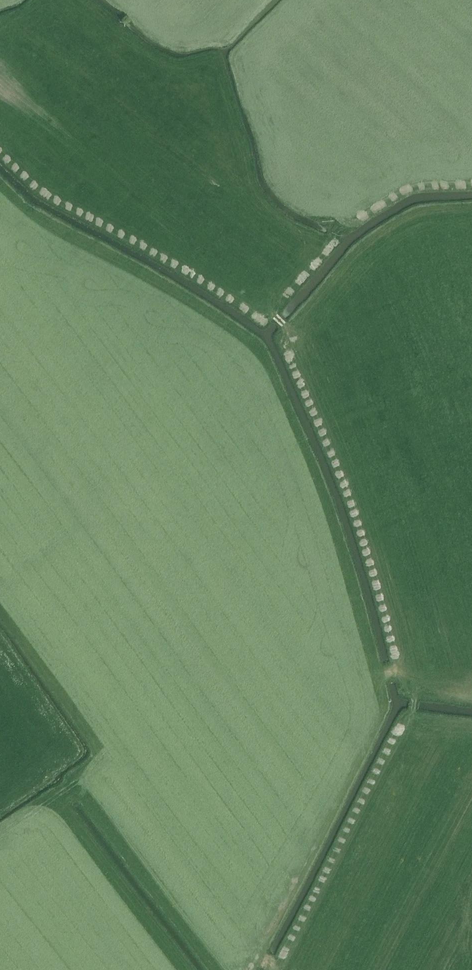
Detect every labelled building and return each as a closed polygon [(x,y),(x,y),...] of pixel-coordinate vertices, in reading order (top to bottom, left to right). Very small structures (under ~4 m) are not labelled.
[(397,681),(391,682),(393,695),(399,694),(397,681)]
